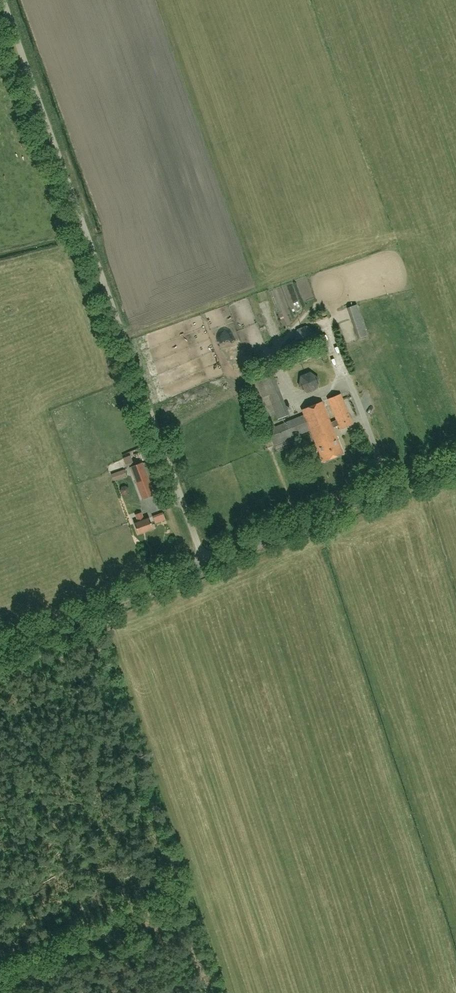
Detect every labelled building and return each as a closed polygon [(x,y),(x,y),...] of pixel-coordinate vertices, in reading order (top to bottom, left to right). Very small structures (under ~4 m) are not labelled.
[(367,335),(357,304),(347,308),(357,338),(367,335)] [(294,339),(303,346),(313,343),(315,332),(307,325),(297,328),(294,339)] [(234,337),(226,338),(227,349),(235,349),(234,337)] [(307,393),(316,389),(319,377),(310,371),(299,376),(298,386),(307,393)] [(276,414),(278,419),(289,414),(273,375),(256,383),(269,416),(276,414)] [(332,428),(338,425),(340,429),(353,424),(340,394),(327,399),(336,420),(330,422),(322,402),(301,410),(303,415),(266,430),(272,445),(309,430),(322,462),(343,453),(332,428)] [(140,463),(128,467),(141,499),(153,494),(140,463)] [(111,474),(114,481),(126,476),(124,469),(111,474)] [(134,515),(137,522),(133,524),(137,534),(153,528),(149,518),(144,519),(141,512),(134,515)] [(157,522),(168,520),(166,513),(156,515),(157,522)]
